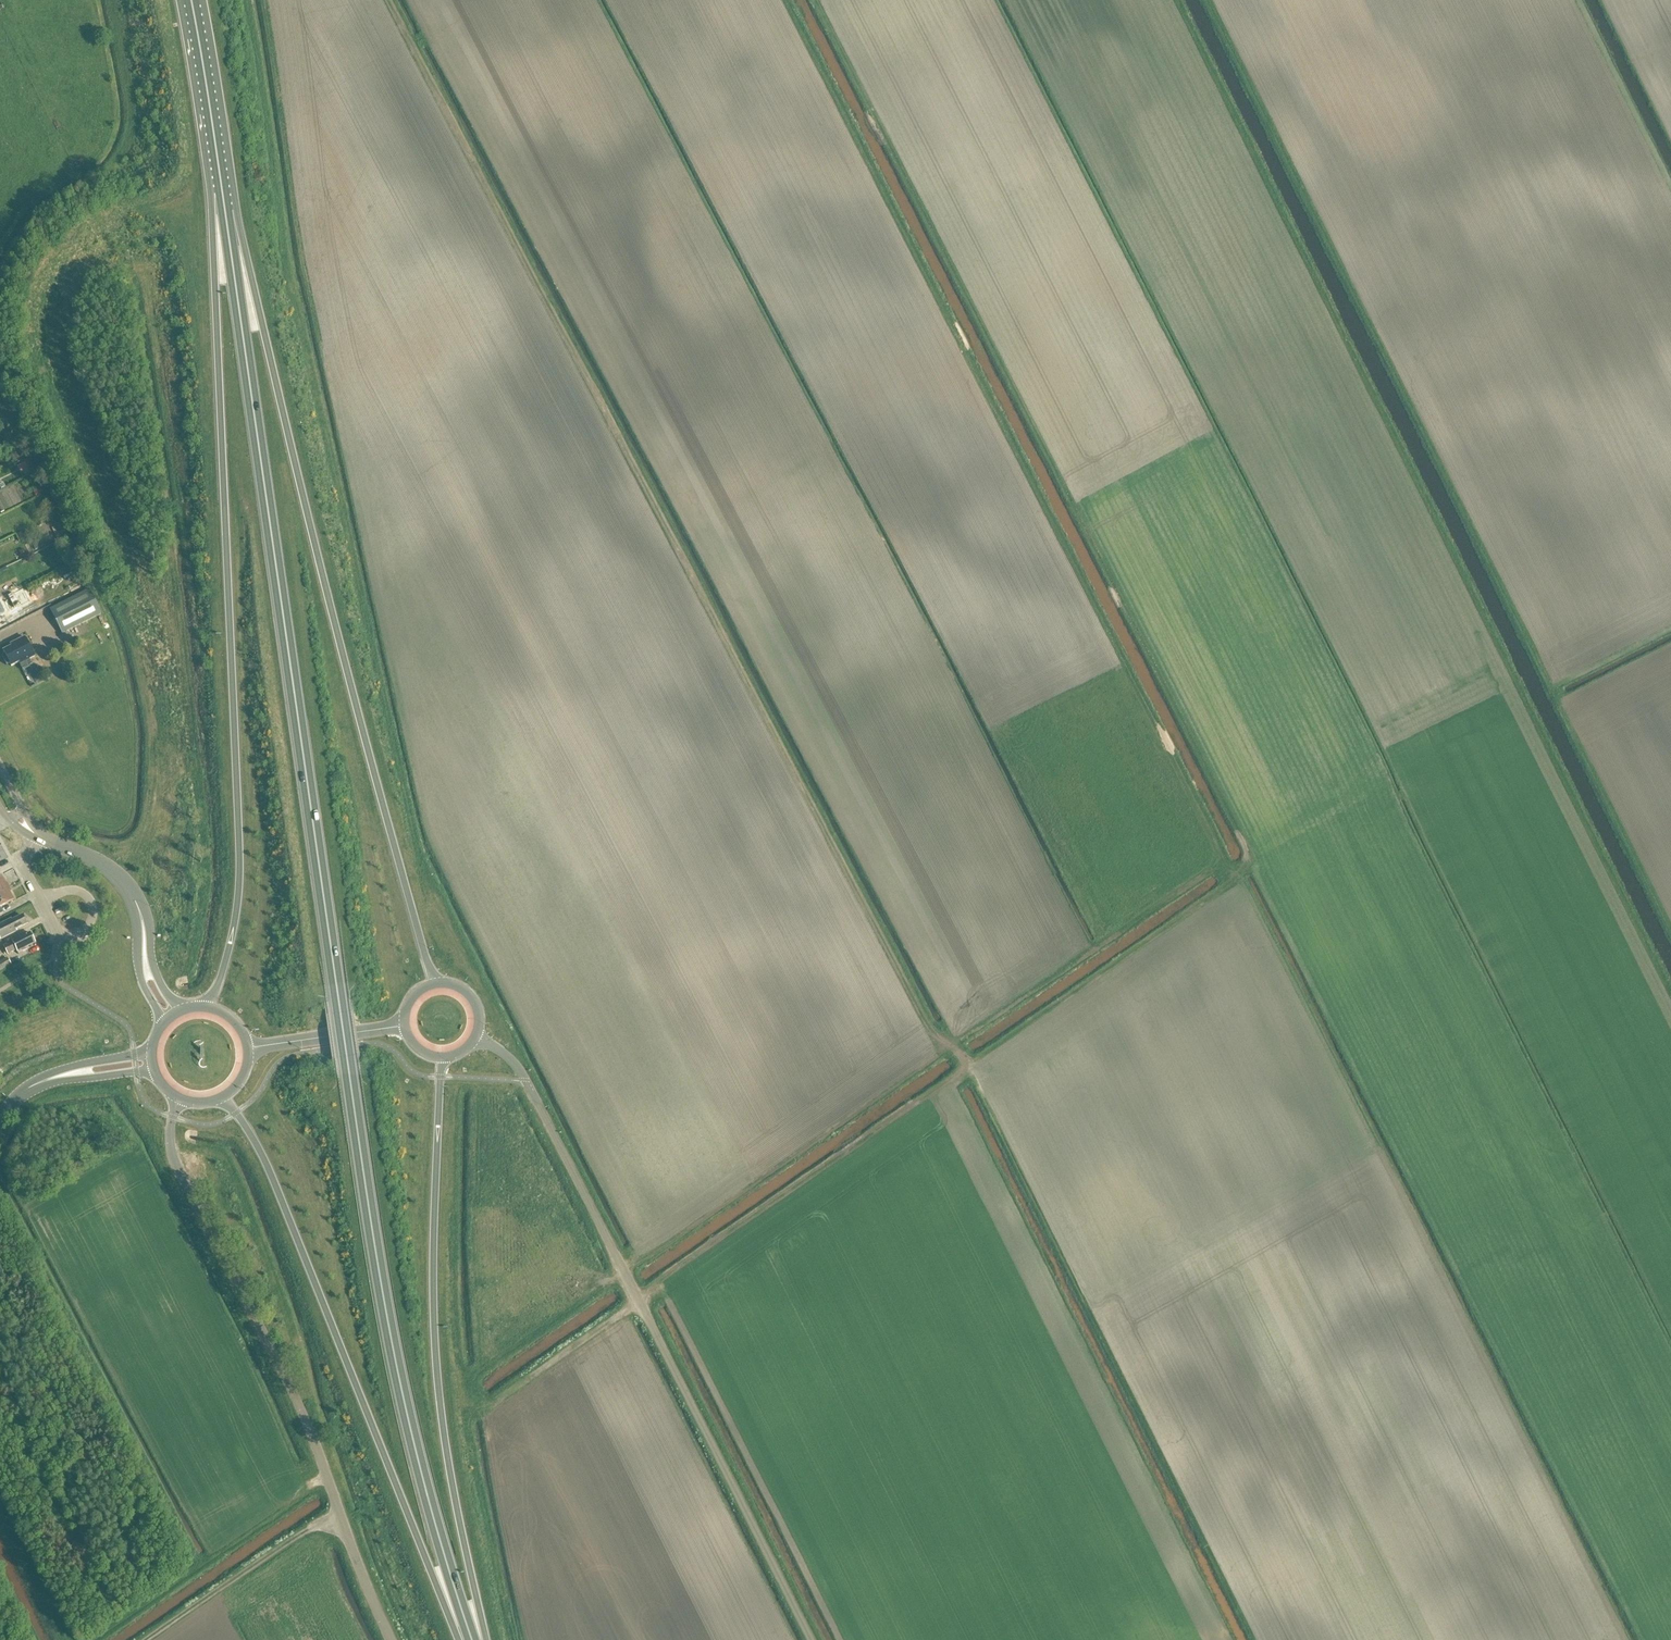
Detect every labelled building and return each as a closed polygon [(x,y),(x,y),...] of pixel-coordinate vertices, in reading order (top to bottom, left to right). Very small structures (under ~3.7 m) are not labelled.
[(14,439),(10,441),(14,448),(18,446),(14,439)] [(62,635),(101,615),(89,591),(50,611),(62,635)] [(5,655),(1,657),(6,666),(10,665),(11,668),(18,664),(22,671),(32,666),(30,661),(35,658),(25,639),(17,643),(18,645),(3,652),(5,655)] [(3,914),(0,908),(14,901),(8,889),(0,893),(0,916),(3,914)] [(22,917),(12,922),(11,920),(0,926),(0,940),(0,941),(13,934),(13,933),(27,925),(22,917)] [(26,948),(35,944),(30,934),(21,939),(20,938),(12,942),(12,943),(4,948),(8,956),(16,951),(18,955),(27,951),(26,948)] [(12,965),(8,958),(0,963),(0,972),(12,965)]
